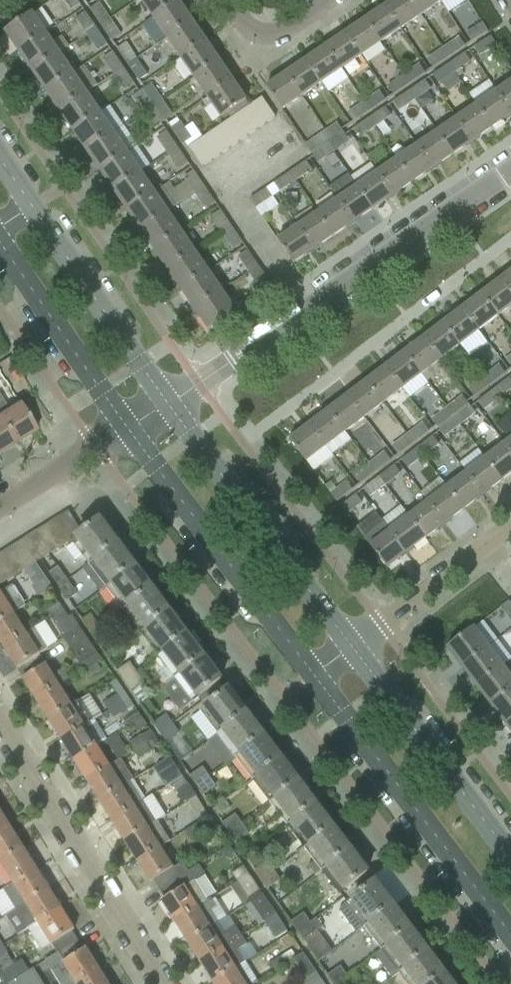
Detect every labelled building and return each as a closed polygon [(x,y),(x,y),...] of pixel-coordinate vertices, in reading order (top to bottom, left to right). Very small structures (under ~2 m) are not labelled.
[(70,11),(71,11),(80,5),(76,0),(62,0),(70,11)] [(153,19),(178,2),(177,0),(140,0),(153,19)] [(386,7),(401,30),(421,16),(410,0),(397,0),(386,7)] [(421,16),(441,3),(439,0),(410,0),(421,16)] [(153,19),(167,39),(192,22),(178,2),(153,19)] [(99,5),(89,11),(100,26),(109,20),(110,19),(100,4),(99,5)] [(386,7),(366,21),(381,43),(401,30),(386,7)] [(77,19),(75,20),(86,36),(88,35),(96,29),(86,15),(85,13),(77,19)] [(5,32),(19,52),(46,34),(32,14),(5,32)] [(109,20),(100,26),(111,42),(120,36),(121,36),(110,19),(109,20)] [(366,21),(346,34),(361,57),(381,43),(366,21)] [(167,39),(180,59),(205,42),(192,22),(167,39)] [(466,34),(471,42),(488,32),(482,24),(466,34)] [(88,35),(86,36),(97,52),(99,51),(107,45),(96,29),(88,35)] [(19,52),(33,72),(59,54),(46,34),(19,52)] [(331,45),(326,48),(341,70),(361,57),(353,45),(346,34),(331,45)] [(475,48),(480,56),(496,46),(491,37),(475,48)] [(459,38),(443,49),(449,58),(465,47),(459,38)] [(180,59),(194,79),(219,62),(205,42),(180,59)] [(126,44),(117,50),(127,65),(137,59),(126,44)] [(326,48),(306,62),(322,84),(328,93),(348,80),(341,70),(326,48)] [(443,49),(427,60),(433,69),(449,58),(443,49)] [(104,58),(103,59),(113,75),(115,74),(123,69),(113,55),(112,53),(104,58)] [(33,72),(46,92),(73,74),(59,54),(33,72)] [(465,54),(448,65),(455,75),(471,64),(465,54)] [(137,59),(127,65),(141,85),(150,79),(137,59)] [(194,79),(207,99),(232,82),(219,62),(194,79)] [(306,62),(286,75),(302,98),(322,84),(306,62)] [(420,64),(403,76),(410,85),(426,74),(420,64)] [(455,75),(448,65),(432,76),(439,85),(455,75)] [(115,74),(113,75),(124,91),(126,90),(134,85),(123,69),(115,74)] [(46,92),(60,112),(86,94),(73,74),(46,92)] [(302,98),(286,75),(266,89),(282,111),(302,98)] [(410,85),(403,76),(387,87),(394,96),(410,85)] [(425,81),(409,92),(415,102),(431,91),(425,81)] [(468,95),(477,107),(492,129),(510,116),(510,115),(496,93),(488,81),(468,95)] [(207,99),(203,102),(207,108),(211,105),(221,119),(229,113),(246,102),(232,82),(207,99)] [(496,93),(510,115),(510,83),(496,93)] [(144,89),(141,91),(151,107),(161,100),(150,85),(144,89)] [(139,93),(132,97),(143,113),(152,107),(151,107),(141,91),(139,93)] [(379,92),(363,103),(369,112),(385,101),(379,92)] [(415,102),(409,92),(393,103),(399,112),(415,102)] [(60,112),(73,132),(100,114),(86,94),(60,112)] [(262,98),(253,105),(266,124),(275,118),(262,98)] [(161,100),(151,107),(152,107),(163,124),(166,122),(173,118),(161,100)] [(363,103),(347,114),(354,123),(369,112),(363,103)] [(253,105),(244,111),(257,130),(266,124),(253,105)] [(100,114),(73,132),(87,152),(113,133),(123,127),(109,107),(100,114)] [(152,107),(143,113),(154,130),(161,125),(163,124),(152,107)] [(477,107),(457,120),(472,142),(492,129),(477,107)] [(385,108),(368,119),(375,128),(391,117),(385,108)] [(244,111),(234,117),(248,136),(257,130),(244,111)] [(234,117),(225,123),(238,143),(248,136),(234,117)] [(368,119),(353,129),(359,138),(375,128),(368,119)] [(457,120),(437,134),(452,156),(472,142),(457,120)] [(225,123),(216,130),(229,149),(238,143),(225,123)] [(172,130),(182,146),(192,140),(181,124),(172,130)] [(337,124),(325,132),(330,139),(342,131),(337,124)] [(216,130),(207,136),(220,155),(229,149),(216,130)] [(330,139),(326,142),(333,152),(349,141),(342,131),(330,139)] [(158,138),(156,139),(167,155),(169,154),(177,148),(167,134),(166,132),(158,138)] [(306,146),(310,153),(326,142),(330,139),(325,132),(306,146)] [(87,152),(100,171),(127,153),(113,133),(87,152)] [(437,134),(417,147),(432,170),(452,156),(437,134)] [(207,136),(198,142),(211,161),(220,155),(207,136)] [(198,142),(189,148),(202,168),(211,161),(198,142)] [(326,142),(310,153),(317,163),(333,152),(326,142)] [(417,147),(397,161),(412,183),(432,170),(417,147)] [(169,154),(167,155),(178,171),(180,170),(188,164),(177,148),(169,154)] [(100,171),(114,191),(140,173),(127,153),(100,171)] [(397,161),(377,174),(393,197),(412,183),(397,161)] [(306,162),(289,173),(295,182),(311,170),(306,162)] [(370,164),(351,178),(373,210),(393,197),(377,174),(370,164)] [(185,177),(183,178),(194,195),(196,193),(204,188),(194,174),(193,172),(185,177)] [(114,191),(127,211),(154,193),(140,173),(114,191)] [(289,173),(274,183),(274,184),(280,192),(295,182),(289,173)] [(348,174),(329,187),(338,201),(353,224),(373,210),(351,178),(348,174)] [(127,211),(141,231),(167,213),(175,207),(162,188),(154,193),(127,211)] [(196,193),(194,195),(205,211),(207,209),(215,204),(204,188),(196,193)] [(272,198),(266,190),(250,200),(256,209),(256,208),(272,198)] [(256,208),(256,209),(262,217),(278,207),(272,198),(256,208)] [(338,201),(318,215),(333,237),(353,224),(338,201)] [(212,217),(211,218),(221,234),(223,233),(231,228),(220,212),(212,217)] [(141,231),(154,251),(181,233),(167,213),(141,231)] [(318,215),(298,228),(313,251),(333,237),(318,215)] [(279,241),(278,242),(293,264),(313,251),(298,228),(295,223),(288,228),(292,233),(279,241)] [(223,233),(221,234),(232,250),(234,249),(242,244),(231,228),(223,233)] [(154,251),(168,271),(194,252),(181,233),(154,251)] [(168,271),(181,290),(208,272),(194,252),(168,271)] [(238,258),(248,274),(258,267),(247,252),(238,258)] [(258,267),(248,274),(255,284),(265,278),(258,267)] [(181,290),(195,310),(221,292),(208,272),(181,290)] [(500,281),(510,296),(510,273),(500,281)] [(272,288),(265,278),(255,284),(252,287),(258,297),(272,288)] [(481,296),(497,318),(510,307),(510,296),(500,281),(481,296)] [(221,292),(195,310),(209,331),(233,314),(235,312),(243,307),(229,287),(221,292)] [(481,296),(462,310),(478,332),(497,318),(481,296)] [(462,310),(443,325),(459,347),(478,332),(462,310)] [(443,325),(424,340),(440,361),(459,347),(443,325)] [(424,340),(404,354),(421,376),(440,361),(424,340)] [(404,354),(385,369),(402,390),(421,376),(404,354)] [(498,365),(482,377),(489,386),(505,374),(498,365)] [(385,369),(366,383),(382,405),(402,390),(385,369)] [(489,386),(482,377),(468,388),(475,397),(489,386)] [(493,390),(499,399),(510,390),(510,382),(508,379),(493,390)] [(366,383),(347,398),(363,419),(382,405),(366,383)] [(499,399),(493,390),(477,401),(483,410),(499,399)] [(15,445),(36,432),(20,406),(9,412),(0,397),(0,420),(15,445)] [(462,397),(446,409),(453,418),(469,406),(467,403),(462,397)] [(347,398),(328,412),(344,434),(363,419),(347,398)] [(469,406),(453,418),(459,426),(475,414),(470,408),(469,406)] [(446,409),(432,420),(436,426),(439,428),(453,418),(446,409)] [(328,412),(309,427),(325,448),(344,434),(328,412)] [(453,418),(439,428),(441,431),(445,437),(459,426),(453,418)] [(15,445),(0,420),(0,454),(15,445)] [(421,423),(406,435),(412,444),(428,432),(421,423)] [(325,448),(309,427),(289,441),(306,463),(325,448)] [(412,444),(406,435),(391,446),(398,455),(412,444)] [(432,437),(416,448),(422,457),(438,445),(432,437)] [(485,460),(502,482),(510,475),(510,455),(504,446),(485,460)] [(422,457),(416,448),(401,460),(407,468),(422,457)] [(383,452),(367,464),(374,473),(390,461),(383,452)] [(485,460),(466,475),(482,496),(502,482),(485,460)] [(374,473),(367,464),(353,475),(360,484),(374,473)] [(394,466),(378,478),(383,484),(383,485),(384,486),(400,474),(399,474),(394,466)] [(466,475),(447,489),(463,511),(482,496),(466,475)] [(378,478),(363,490),(368,496),(369,497),(384,486),(383,485),(383,484),(378,478)] [(345,482),(330,494),(336,502),(351,490),(345,482)] [(447,489),(428,504),(444,525),(463,511),(447,489)] [(355,495),(340,507),(346,515),(354,509),(361,504),(362,504),(356,496),(355,495)] [(428,504),(409,519),(425,540),(444,525),(428,504)] [(57,520),(71,542),(81,535),(81,534),(67,513),(57,520)] [(409,519),(390,533),(406,554),(425,540),(409,519)] [(70,541),(71,543),(71,542),(57,520),(47,526),(60,548),(70,541)] [(71,543),(88,566),(117,544),(99,520),(81,534),(81,535),(71,542),(71,543)] [(383,524),(363,539),(370,548),(386,569),(406,554),(390,533),(383,524)] [(50,554),(60,548),(47,526),(37,533),(50,554)] [(40,560),(50,554),(37,533),(26,539),(40,560)] [(21,542),(11,549),(25,570),(35,564),(21,542)] [(88,566),(82,570),(100,593),(106,588),(134,567),(117,544),(88,566)] [(11,549),(1,555),(14,577),(25,570),(11,549)] [(0,556),(0,577),(4,583),(14,577),(1,555),(0,556)] [(58,567),(49,574),(58,588),(68,581),(58,567)] [(106,588),(123,611),(152,590),(134,567),(106,588)] [(44,579),(31,587),(38,598),(51,590),(53,589),(45,579),(44,579)] [(68,581),(58,588),(68,601),(77,595),(68,581)] [(14,615),(24,608),(11,588),(0,595),(0,623),(14,615)] [(123,611),(140,634),(169,612),(152,590),(123,611)] [(47,611),(52,619),(64,612),(58,603),(47,611)] [(500,609),(510,624),(510,606),(509,603),(501,608),(500,609)] [(64,612),(52,619),(56,625),(68,617),(64,612)] [(140,634),(158,657),(186,635),(169,612),(140,634)] [(3,650),(27,635),(14,615),(0,623),(0,644),(3,650)] [(91,615),(81,621),(88,631),(98,625),(91,615)] [(64,638),(63,639),(83,671),(97,663),(101,660),(79,629),(64,638)] [(447,648),(462,668),(488,649),(472,629),(447,648)] [(16,671),(20,668),(40,656),(47,651),(34,631),(27,635),(3,650),(16,671)] [(158,657),(175,680),(204,658),(186,635),(158,657)] [(462,668),(476,687),(502,668),(488,649),(462,668)] [(175,680),(161,690),(178,713),(192,702),(196,707),(202,703),(222,687),(219,682),(221,681),(204,658),(175,680)] [(97,663),(83,671),(87,678),(101,670),(97,663)] [(130,663),(116,673),(123,683),(137,673),(130,663)] [(27,678),(23,681),(36,701),(59,687),(67,682),(61,671),(53,677),(46,666),(27,678)] [(491,706),(510,691),(510,679),(502,668),(476,687),(491,706)] [(137,673),(123,683),(129,691),(143,681),(137,673)] [(36,701),(48,721),(72,707),(59,687),(36,701)] [(200,712),(217,735),(246,713),(228,690),(200,712)] [(505,726),(510,721),(510,691),(491,706),(505,726)] [(104,705),(109,712),(122,703),(118,697),(104,705)] [(147,700),(140,706),(149,717),(156,711),(147,700)] [(48,721),(61,742),(84,727),(91,723),(78,703),(72,707),(48,721)] [(122,703),(109,712),(114,719),(127,710),(122,703)] [(217,735),(235,758),(263,736),(246,713),(217,735)] [(166,716),(154,725),(160,734),(173,725),(166,716)] [(84,727),(61,742),(74,762),(97,747),(96,746),(106,740),(94,721),(91,723),(84,727)] [(173,725),(160,734),(167,744),(179,735),(173,725)] [(117,735),(106,743),(118,761),(130,753),(117,735)] [(142,736),(129,744),(134,752),(147,744),(142,736)] [(235,758),(252,781),(281,759),(263,736),(235,758)] [(147,744),(134,752),(138,759),(151,751),(147,744)] [(74,762),(86,782),(110,767),(97,747),(74,762)] [(169,759),(153,769),(166,788),(171,785),(182,778),(169,759)] [(252,781),(269,804),(298,782),(281,759),(252,781)] [(86,782),(99,802),(130,783),(117,762),(110,767),(86,782)] [(202,769),(189,778),(196,787),(209,778),(202,769)] [(182,778),(171,785),(176,792),(187,785),(182,778)] [(209,778),(196,787),(203,796),(216,787),(209,778)] [(269,804),(287,827),(315,805),(298,782),(269,804)] [(99,802),(112,822),(143,803),(130,783),(99,802)] [(143,803),(112,822),(124,842),(155,823),(157,822),(166,817),(153,796),(143,803)] [(196,798),(188,803),(196,814),(203,809),(196,798)] [(287,827),(304,849),(333,828),(315,805),(287,827)] [(10,829),(0,814),(0,836),(10,829)] [(235,815),(222,824),(229,834),(242,825),(235,815)] [(155,823),(124,842),(137,863),(160,848),(168,843),(170,842),(157,822),(155,823)] [(186,834),(191,842),(204,834),(199,825),(186,834)] [(242,825),(229,834),(235,843),(248,834),(242,825)] [(333,828),(304,849),(314,862),(308,867),(315,876),(321,872),(322,872),(350,851),(333,828)] [(22,850),(10,829),(0,836),(0,864),(22,850)] [(229,847),(221,852),(223,858),(230,859),(234,854),(229,847)] [(137,863),(150,883),(153,881),(159,891),(188,873),(182,863),(173,869),(160,848),(137,863)] [(12,884),(35,870),(22,850),(0,864),(0,865),(12,884)] [(350,851),(322,872),(339,895),(368,874),(350,851)] [(267,862),(254,871),(262,882),(274,872),(267,862)] [(232,875),(238,883),(250,875),(244,866),(232,875)] [(16,910),(25,904),(48,890),(35,870),(12,884),(3,890),(16,910)] [(274,872),(262,882),(268,890),(281,881),(274,872)] [(162,902),(175,923),(207,903),(188,873),(159,891),(164,900),(162,902)] [(250,875),(238,883),(250,900),(262,891),(250,875)] [(346,904),(338,911),(355,934),(364,928),(392,906),(375,883),(359,895),(346,904)] [(48,890),(25,904),(16,910),(15,911),(27,931),(60,910),(48,890)] [(262,896),(251,903),(264,923),(276,915),(263,895),(262,896)] [(175,923),(187,943),(217,924),(210,912),(215,909),(210,901),(207,903),(175,923)] [(364,928),(381,950),(409,929),(392,906),(364,928)] [(27,931),(40,952),(50,945),(56,955),(78,942),(72,932),(73,931),(60,910),(27,931)] [(291,923),(290,923),(298,934),(311,924),(304,914),(291,923)] [(276,915),(264,923),(275,939),(287,931),(276,915)] [(311,924),(298,934),(303,942),(317,933),(323,928),(317,920),(311,924)] [(187,943),(200,963),(240,938),(235,929),(225,936),(217,924),(187,943)] [(391,979),(398,973),(427,952),(409,929),(381,950),(373,956),(391,979)] [(317,933),(303,942),(318,963),(331,953),(317,933)] [(240,938),(200,963),(212,983),(244,964),(256,956),(250,945),(246,947),(240,938)] [(78,942),(45,962),(59,983),(77,983),(98,970),(85,950),(84,951),(78,942)] [(291,951),(280,958),(285,966),(296,959),(291,951)] [(406,983),(432,983),(444,975),(427,952),(398,973),(406,983)] [(296,959),(293,961),(307,980),(316,974),(303,954),(296,959)] [(280,958),(267,966),(272,974),(285,966),(280,958)] [(0,973),(7,983),(10,983),(31,971),(23,959),(0,973)] [(213,983),(256,983),(244,964),(212,983),(213,983)] [(327,976),(332,983),(336,983),(347,976),(340,967),(327,976)] [(77,983),(107,983),(98,970),(77,983)] [(37,982),(31,971),(10,983),(34,983),(37,982)] [(444,975),(432,983),(451,983),(444,975)]
